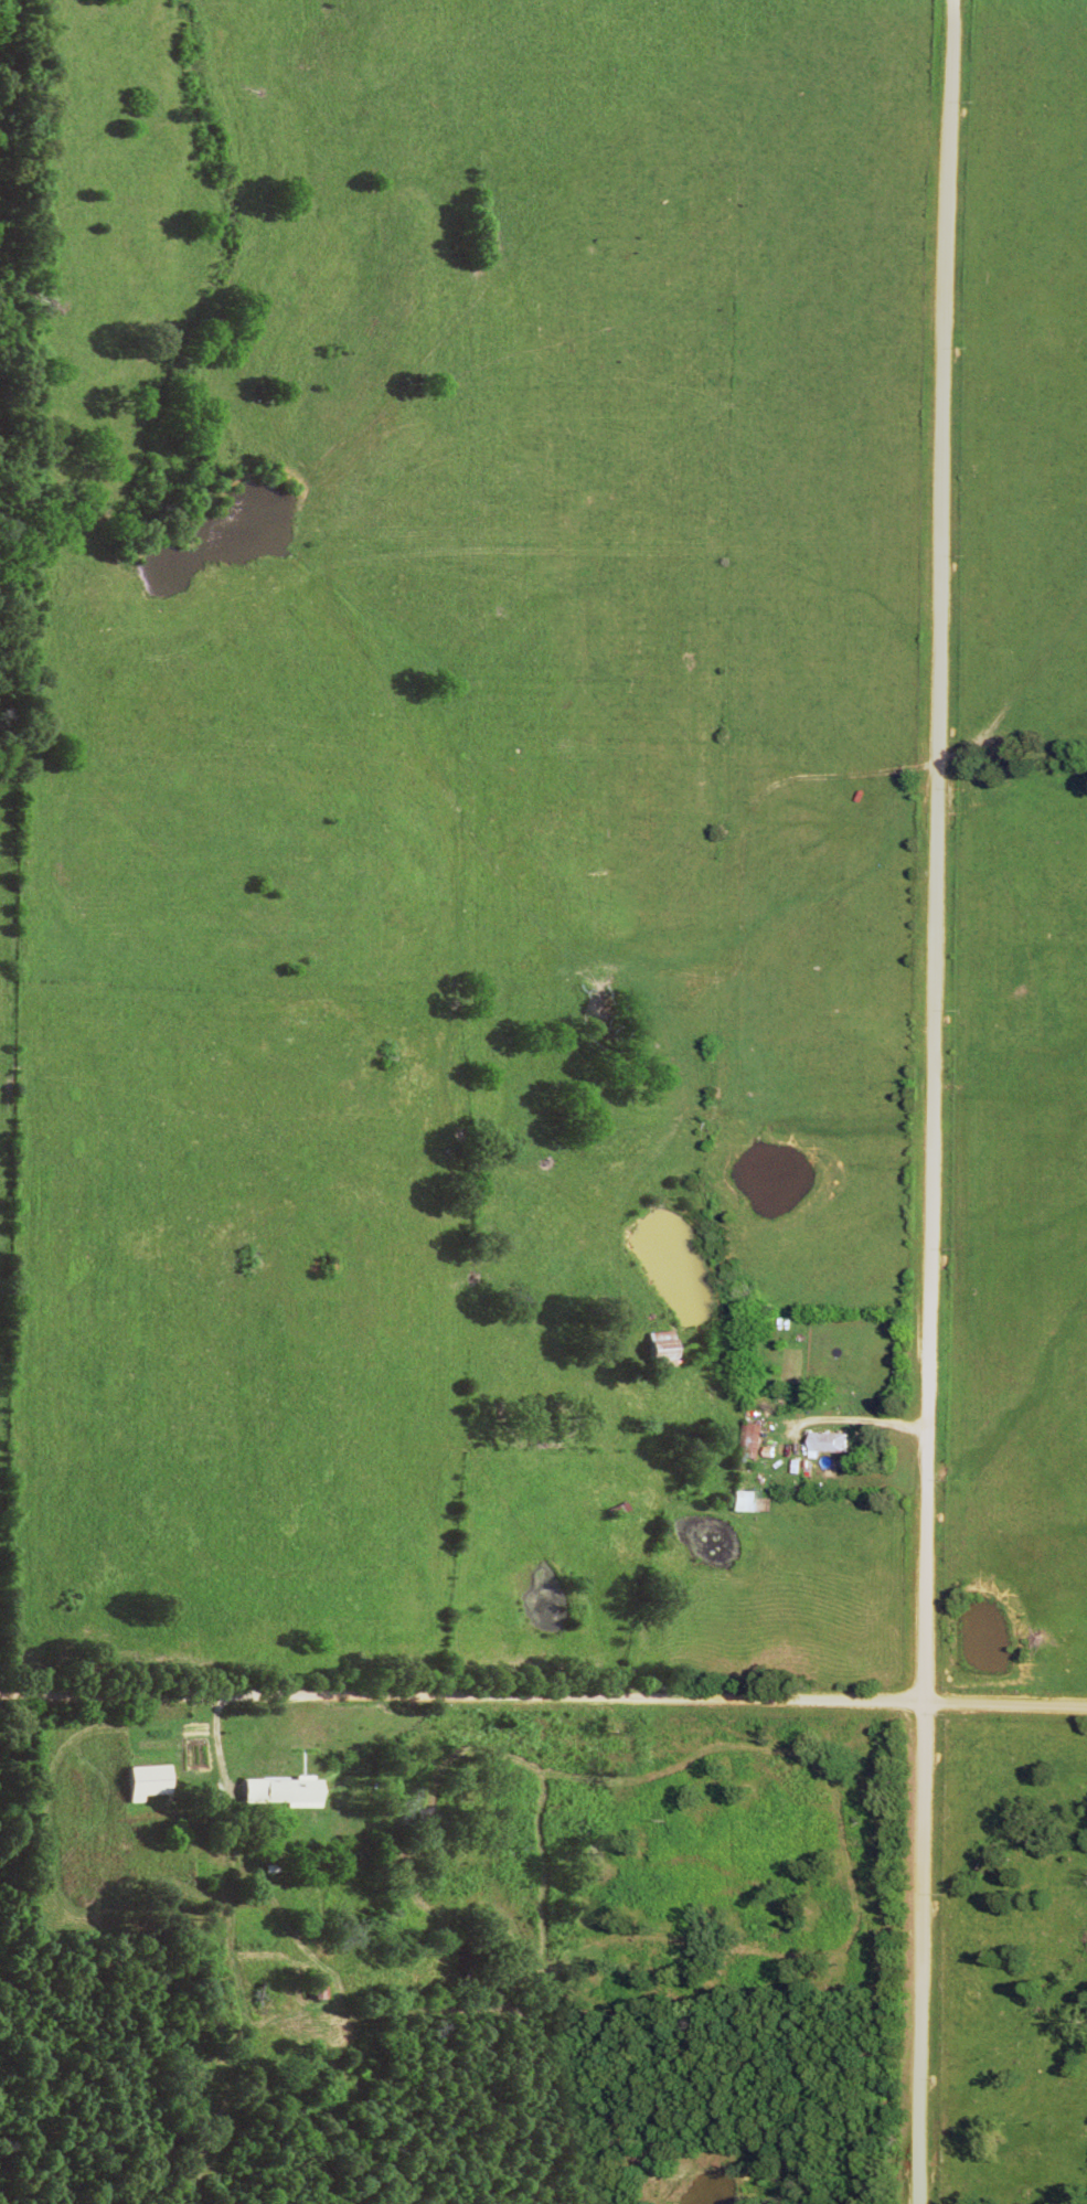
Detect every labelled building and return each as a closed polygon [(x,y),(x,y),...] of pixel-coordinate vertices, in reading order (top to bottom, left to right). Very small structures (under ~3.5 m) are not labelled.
[(646,1338),(646,1373),(670,1373),(670,1338),(646,1338)] [(760,1430),(741,1428),(738,1466),(756,1468),(760,1430)] [(845,1458),(845,1438),(808,1438),(808,1464),(819,1464),(819,1458),(845,1458)] [(730,1518),(754,1518),(754,1497),(730,1497),(730,1518)] [(242,1784),(242,1809),(318,1808),(317,1783),(242,1784)]
